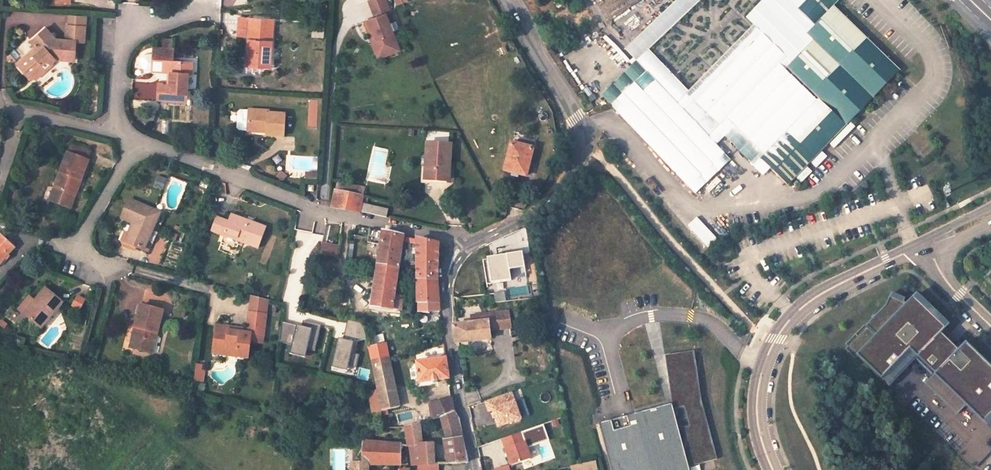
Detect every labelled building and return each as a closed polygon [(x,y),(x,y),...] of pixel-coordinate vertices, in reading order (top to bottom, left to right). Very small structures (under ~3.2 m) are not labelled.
[(387,0),(371,0),(370,1),(376,18),(365,22),(371,37),(376,35),(381,48),(386,50),(399,45),(387,14),(391,12),(387,0)] [(833,6),(840,0),(805,0),(796,9),(814,27),(806,35),(813,41),(788,68),(819,97),(761,158),(789,185),(900,70),(833,6)] [(273,22),(251,20),(248,60),(261,61),(261,67),(271,67),(273,22)] [(86,26),(67,25),(66,40),(76,41),(85,41),(86,26)] [(58,40),(49,29),(34,41),(39,47),(19,63),(26,72),(29,71),(35,78),(58,60),(75,61),(76,41),(66,40),(58,40)] [(381,48),(376,35),(371,37),(379,58),(401,50),(399,45),(386,50),(381,48)] [(174,50),(154,48),(154,55),(174,57),(174,50)] [(174,57),(154,55),(153,71),(172,72),(172,60),(174,61),(174,57)] [(165,99),(186,100),(188,73),(192,73),(192,61),(174,61),(172,60),(172,72),(171,84),(166,84),(161,83),(160,99),(165,99)] [(267,112),(250,111),(241,110),(238,113),(237,130),(239,132),(248,133),(249,128),(266,130),(266,134),(266,136),(283,138),(284,116),(267,115),(267,112)] [(534,148),(513,143),(506,170),(512,172),(512,176),(520,178),(521,175),(527,176),(534,148)] [(452,146),(428,144),(426,179),(448,181),(449,158),(452,158),(452,146)] [(88,160),(66,151),(59,169),(63,170),(57,188),(75,195),(88,160)] [(59,169),(53,186),(57,188),(63,170),(59,169)] [(366,187),(338,181),(337,190),(364,196),(366,187)] [(364,196),(337,190),(333,207),(360,213),(364,196)] [(144,249),(158,210),(128,198),(121,217),(132,222),(125,242),(144,249)] [(383,210),(368,207),(366,214),(365,217),(381,220),(382,214),(383,210)] [(267,230),(233,216),(231,223),(218,218),(213,230),(226,236),(227,233),(238,238),(237,240),(259,250),(267,230)] [(370,229),(367,242),(381,245),(372,305),(401,310),(403,296),(394,295),(398,267),(403,237),(370,229)] [(0,234),(0,264),(15,247),(0,234)] [(438,245),(417,240),(417,244),(417,268),(418,280),(437,280),(438,245)] [(323,242),(322,254),(339,255),(340,244),(323,242)] [(493,282),(516,279),(514,267),(530,265),(528,249),(489,255),(493,282)] [(435,310),(435,306),(440,306),(437,280),(418,280),(418,314),(427,315),(427,310),(435,310)] [(63,302),(46,288),(35,301),(38,303),(27,316),(42,328),(63,302)] [(915,300),(862,354),(885,376),(907,353),(983,426),(990,417),(990,372),(963,344),(953,354),(938,340),(947,331),(915,300)] [(35,301),(24,314),(27,316),(38,303),(35,301)] [(164,309),(142,304),(136,326),(140,327),(135,348),(153,352),(164,309)] [(501,306),(474,309),(475,317),(482,316),(483,325),(503,322),(501,306)] [(474,309),(464,311),(465,319),(475,317),(474,309)] [(265,314),(248,311),(247,321),(251,322),(249,333),(230,330),(231,326),(217,324),(213,346),(226,348),(225,354),(247,357),(250,340),(261,342),(265,314)] [(450,337),(453,337),(484,333),(483,325),(482,316),(475,317),(465,319),(450,320),(448,321),(450,337)] [(309,349),(315,350),(320,327),(284,319),(279,342),(292,345),(290,353),(307,357),(309,349)] [(247,321),(246,328),(231,326),(230,330),(249,333),(251,322),(247,321)] [(347,336),(364,338),(366,323),(349,321),(347,336)] [(136,326),(131,347),(135,348),(140,327),(136,326)] [(341,338),(337,367),(352,369),(355,339),(341,338)] [(388,357),(386,344),(369,348),(372,361),(388,357)] [(213,346),(212,355),(225,357),(225,354),(226,348),(213,346)] [(694,353),(665,358),(669,409),(685,468),(711,461),(694,353)] [(382,411),(399,407),(388,357),(372,361),(378,389),(382,411)] [(445,358),(417,362),(418,370),(414,371),(414,377),(419,376),(420,383),(447,379),(448,379),(445,358)] [(368,391),(373,413),(382,411),(378,389),(368,391)] [(516,390),(488,400),(498,429),(526,419),(516,390)] [(459,420),(454,410),(451,398),(429,404),(431,421),(441,419),(447,442),(444,442),(447,464),(458,464),(464,462),(467,462),(459,420)] [(397,421),(401,420),(399,407),(382,411),(384,421),(397,418),(397,421)] [(598,429),(609,469),(686,469),(685,468),(669,409),(598,429)] [(411,447),(413,465),(419,465),(435,465),(433,444),(421,445),(419,424),(400,429),(401,446),(411,447)] [(505,436),(513,464),(536,458),(533,445),(551,440),(547,425),(505,436)] [(401,465),(401,446),(363,442),(362,464),(353,464),(353,469),(369,469),(369,465),(400,465),(401,465)]
